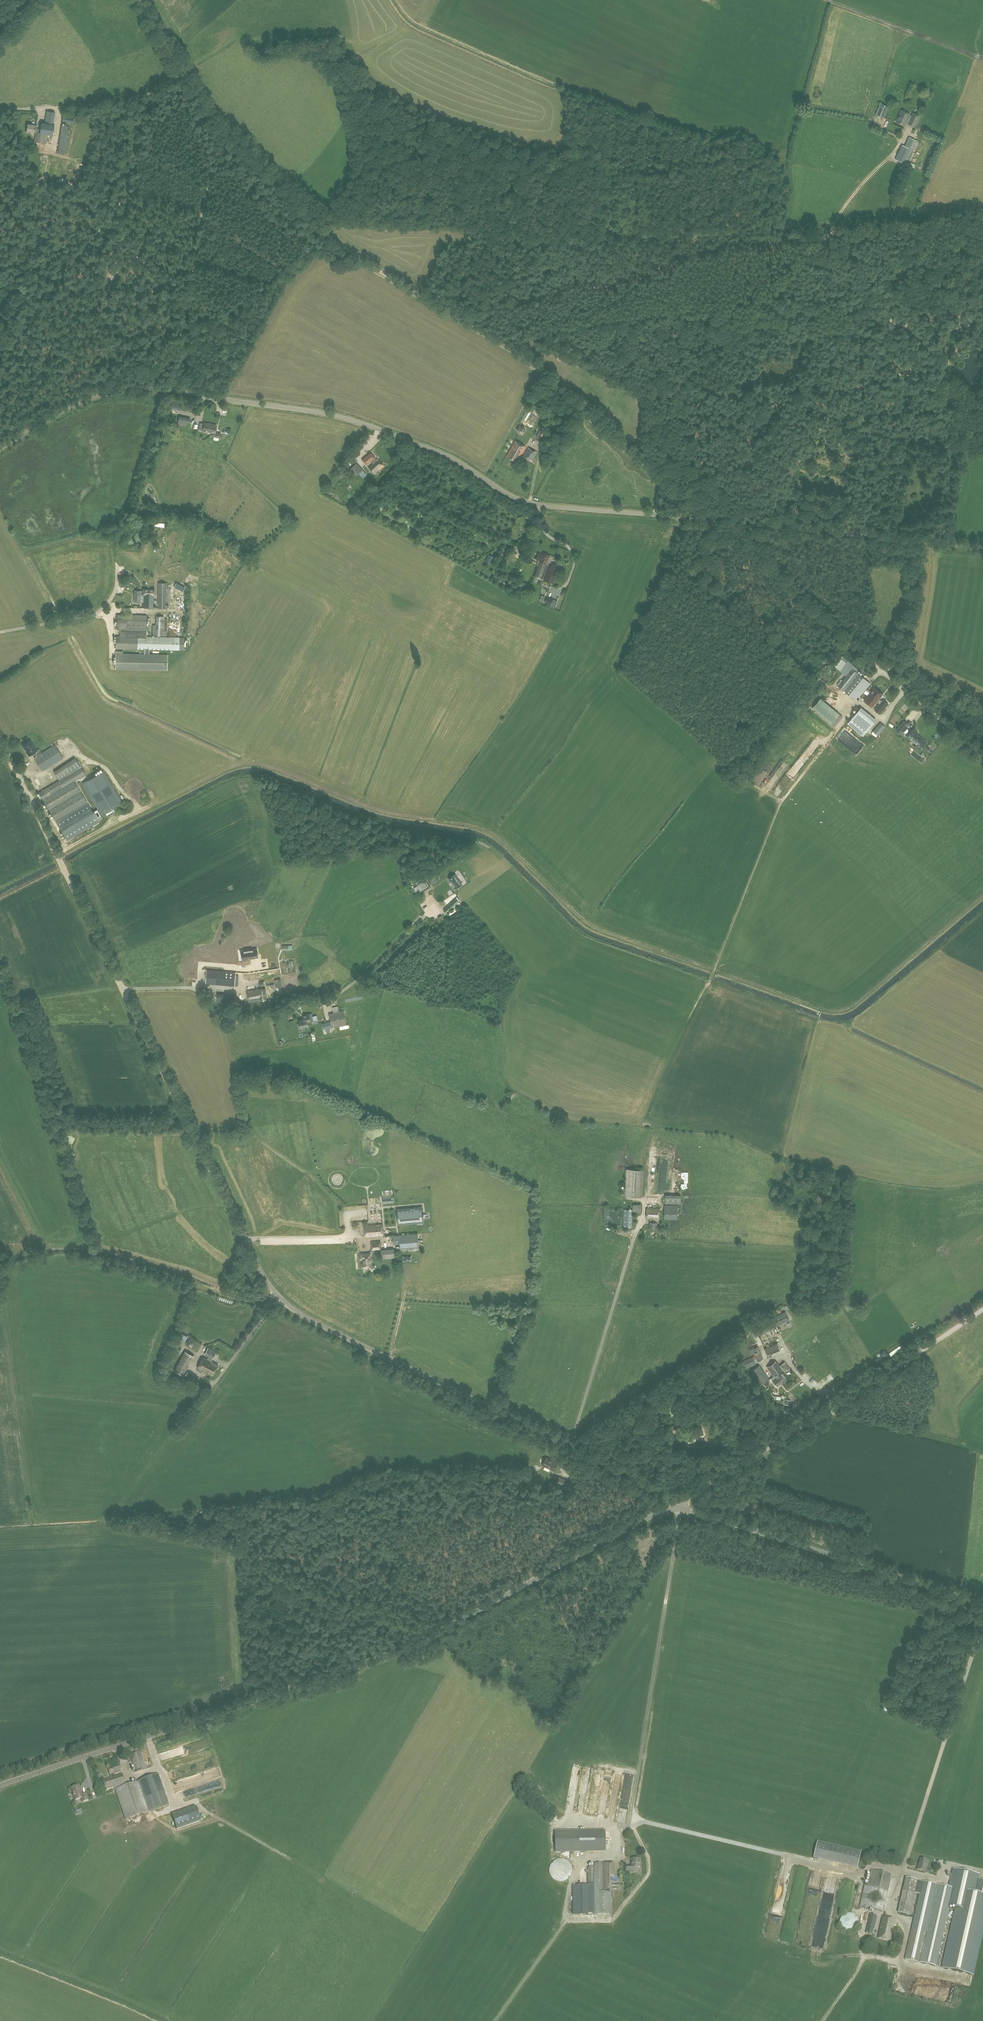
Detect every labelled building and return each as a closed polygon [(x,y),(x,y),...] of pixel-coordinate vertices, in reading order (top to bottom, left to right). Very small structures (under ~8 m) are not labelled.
[(880,103),(875,114),(883,118),(888,106),(880,103)] [(901,109),(896,121),(905,125),(907,120),(909,121),(908,123),(915,126),(920,115),(913,112),(911,116),(909,115),(910,113),(901,109)] [(53,124),(45,123),(41,122),(40,129),(36,129),(37,125),(27,124),(26,132),(31,133),(31,132),(36,132),(46,134),(52,135),(54,124),(53,124)] [(45,143),(46,134),(36,132),(34,142),(45,143)] [(909,137),(905,146),(902,145),(895,159),(906,164),(917,141),(909,137)] [(203,431),(211,433),(211,436),(220,438),(221,434),(215,432),(216,425),(204,423),(203,431)] [(525,431),(524,427),(519,426),(517,429),(518,434),(522,434),(525,431)] [(536,437),(541,439),(544,433),(540,430),(536,437)] [(517,463),(526,446),(515,441),(506,457),(517,463)] [(831,457),(835,458),(836,453),(832,452),(833,447),(826,446),(825,450),(832,451),(831,457)] [(537,452),(528,447),(523,456),(532,461),(537,452)] [(372,460),(373,462),(376,459),(375,457),(371,452),(362,460),(366,465),(372,460)] [(377,458),(376,459),(373,462),(368,466),(374,474),(379,469),(379,470),(384,466),(377,458)] [(367,475),(356,463),(352,467),(349,470),(350,471),(353,473),(355,476),(359,473),(364,478),(367,475)] [(538,563),(533,576),(536,577),(536,576),(540,577),(539,578),(542,579),(548,564),(547,564),(550,555),(543,553),(542,554),(538,553),(536,559),(540,560),(539,563),(538,563)] [(544,580),(548,582),(552,583),(558,568),(550,565),(544,580)] [(514,586),(512,590),(518,592),(519,591),(522,592),(523,590),(531,593),(533,585),(516,579),(514,586)] [(158,590),(157,604),(154,604),(154,608),(166,608),(166,605),(168,606),(170,606),(171,589),(167,589),(167,583),(158,582),(158,590)] [(143,590),(141,590),(141,594),(143,594),(142,607),(154,608),(154,604),(154,595),(155,589),(143,588),(143,590)] [(146,637),(147,630),(147,615),(117,614),(116,629),(120,630),(120,636),(116,636),(116,648),(138,649),(144,649),(149,649),(179,650),(179,637),(146,637)] [(167,634),(168,619),(164,618),(164,616),(160,616),(156,616),(155,635),(163,636),(163,634),(167,634)] [(115,669),(166,670),(167,654),(149,654),(149,649),(144,649),(144,654),(123,653),(123,651),(115,651),(115,669)] [(834,666),(843,673),(849,666),(840,659),(834,666)] [(851,668),(845,675),(837,685),(855,700),(869,683),(851,668)] [(872,707),(879,699),(883,694),(874,687),(863,700),(872,707)] [(842,713),(824,699),(820,696),(812,707),(834,723),(842,713)] [(882,701),(879,699),(872,707),(872,708),(877,701),(880,703),(874,710),(880,714),(888,704),(883,700),(882,701)] [(876,721),(860,708),(848,723),(863,736),(876,721)] [(834,725),(838,728),(841,724),(840,723),(843,719),(840,717),(834,725)] [(894,726),(899,730),(905,722),(901,718),(894,726)] [(885,727),(880,723),(873,731),(878,735),(885,727)] [(924,740),(912,730),(907,736),(919,746),(924,740)] [(62,758),(54,745),(42,753),(40,749),(37,751),(30,740),(23,745),(29,755),(34,752),(36,757),(34,758),(42,771),(62,758)] [(92,812),(86,801),(74,781),(82,777),(84,779),(87,777),(80,766),(75,758),(54,771),(59,780),(38,792),(68,843),(100,824),(98,821),(102,818),(97,809),(92,812)] [(101,815),(103,814),(106,818),(114,813),(111,809),(121,803),(103,771),(82,783),(101,815)] [(453,876),(449,878),(455,889),(462,885),(456,874),(457,869),(453,868),(452,874),(453,876)] [(424,883),(424,882),(423,881),(418,884),(419,885),(418,886),(416,884),(413,885),(415,887),(413,888),(416,894),(420,891),(421,893),(430,887),(426,881),(424,883)] [(444,883),(439,890),(445,895),(451,888),(444,883)] [(446,913),(454,907),(455,908),(460,903),(456,899),(450,903),(442,910),(446,913)] [(251,958),(253,957),(253,958),(258,957),(258,955),(258,952),(257,949),(256,949),(244,951),(242,951),(241,951),(242,954),(242,956),(242,959),(243,959),(246,959),(251,958)] [(221,967),(255,964),(255,959),(221,962),(221,967)] [(235,986),(236,972),(207,970),(206,984),(235,986)] [(290,977),(287,978),(275,979),(276,987),(283,986),(283,988),(287,987),(287,986),(291,985),(290,977)] [(247,990),(249,1002),(267,999),(265,987),(247,990)] [(217,1001),(223,1002),(223,1004),(230,1005),(230,1002),(233,1003),(234,995),(218,993),(217,1001)] [(343,1010),(339,1011),(337,1006),(332,1007),(334,1013),(329,1014),(332,1027),(346,1024),(343,1010)] [(308,1026),(312,1025),(312,1024),(313,1024),(311,1013),(303,1015),(303,1019),(298,1020),(300,1029),(308,1027),(308,1026)] [(626,1169),(625,1195),(642,1196),(643,1170),(626,1169)] [(666,1203),(681,1202),(681,1194),(666,1195),(666,1203)] [(633,1212),(641,1212),(641,1204),(636,1204),(636,1207),(633,1207),(633,1212)] [(677,1219),(677,1205),(664,1205),(664,1219),(677,1219)] [(398,1222),(419,1221),(419,1214),(421,1214),(421,1207),(397,1209),(398,1222)] [(649,1230),(653,1230),(656,1230),(657,1223),(658,1223),(659,1209),(646,1208),(646,1218),(650,1218),(649,1230)] [(631,1227),(632,1209),(624,1209),(623,1227),(631,1227)] [(365,1236),(384,1235),(383,1224),(365,1225),(365,1236)] [(418,1246),(417,1234),(392,1235),(392,1243),(399,1243),(399,1247),(418,1246)] [(381,1240),(371,1241),(372,1250),(382,1249),(381,1240)] [(370,1263),(370,1258),(371,1258),(370,1253),(361,1254),(361,1259),(363,1259),(363,1263),(361,1263),(362,1268),(367,1268),(367,1267),(369,1267),(369,1268),(371,1270),(373,1270),(374,1268),(374,1267),(372,1265),(371,1265),(371,1263),(370,1263)] [(751,1329),(755,1337),(789,1320),(785,1312),(751,1329)] [(780,1350),(777,1343),(764,1349),(767,1355),(780,1350)] [(754,1354),(753,1354),(757,1362),(763,1359),(760,1351),(759,1351),(757,1346),(751,1348),(754,1354)] [(204,1356),(198,1367),(213,1375),(218,1364),(212,1360),(216,1351),(208,1347),(205,1354),(209,1356),(208,1358),(204,1356)] [(186,1350),(175,1369),(183,1374),(194,1355),(186,1350)] [(755,1364),(753,1361),(756,1360),(754,1356),(743,1361),(745,1368),(755,1364)] [(767,1367),(772,1374),(773,1376),(771,1378),(776,1385),(781,1382),(787,1378),(781,1370),(784,1368),(786,1371),(789,1368),(785,1362),(779,1366),(776,1361),(767,1367)] [(759,1365),(751,1370),(762,1384),(769,1379),(759,1365)] [(688,1444),(697,1440),(696,1437),(699,1435),(697,1429),(684,1434),(688,1444)] [(546,1457),(542,1465),(554,1470),(558,1462),(546,1457)] [(567,1480),(559,1476),(555,1482),(565,1486),(567,1480)] [(209,1743),(182,1744),(182,1753),(203,1752),(210,1751),(209,1743)] [(147,1768),(145,1760),(142,1751),(130,1754),(136,1772),(147,1768)] [(119,1764),(108,1768),(110,1775),(114,1773),(121,1771),(119,1764)] [(574,1779),(579,1780),(582,1766),(576,1765),(574,1779)] [(115,1776),(114,1773),(110,1775),(111,1778),(103,1781),(106,1790),(115,1787),(115,1789),(126,1785),(122,1774),(115,1776)] [(158,1775),(147,1778),(126,1785),(115,1789),(126,1819),(168,1805),(158,1775)] [(83,1796),(79,1787),(72,1789),(77,1802),(83,1799),(84,1803),(89,1801),(87,1794),(83,1796)] [(556,1852),(606,1851),(605,1831),(555,1832),(556,1852)] [(831,1861),(858,1866),(860,1851),(860,1850),(847,1848),(838,1847),(837,1851),(837,1847),(833,1847),(832,1853),(831,1850),(832,1845),(824,1843),(827,1843),(821,1842),(817,1842),(815,1854),(816,1857),(820,1858),(830,1857),(832,1857),(831,1861)] [(570,1863),(569,1862),(568,1862),(567,1861),(566,1860),(564,1860),(563,1859),(562,1859),(561,1859),(559,1859),(558,1859),(557,1860),(556,1860),(555,1861),(554,1862),(553,1862),(552,1863),(551,1864),(550,1865),(550,1867),(550,1868),(549,1869),(549,1870),(549,1872),(550,1873),(550,1874),(550,1875),(551,1876),(552,1877),(552,1878),(553,1879),(554,1880),(555,1881),(556,1881),(558,1882),(559,1882),(560,1882),(561,1882),(563,1882),(564,1881),(565,1881),(566,1881),(567,1880),(568,1879),(569,1878),(570,1877),(571,1876),(571,1875),(572,1874),(572,1873),(572,1871),(572,1870),(572,1869),(572,1868),(571,1867),(571,1865),(570,1864),(570,1863)] [(640,1867),(640,1859),(631,1859),(631,1865),(625,1866),(625,1872),(634,1872),(634,1871),(638,1871),(638,1867),(640,1867)] [(918,1865),(917,1870),(925,1872),(928,1861),(921,1859),(919,1865),(918,1865)] [(616,1863),(594,1863),(594,1867),(588,1867),(588,1884),(588,1914),(594,1914),(594,1915),(611,1915),(611,1889),(620,1889),(620,1885),(617,1885),(617,1876),(616,1876),(616,1863)] [(860,1906),(883,1912),(892,1875),(871,1870),(867,1887),(865,1886),(860,1906)] [(949,1904),(956,1905),(941,1968),(972,1974),(982,1924),(982,1881),(977,1879),(977,1878),(972,1874),(963,1872),(957,1873),(952,1872),(948,1887),(952,1888),(949,1904)] [(800,1885),(798,1885),(796,1896),(802,1897),(805,1880),(807,1880),(807,1878),(801,1877),(800,1885)] [(912,1916),(917,1893),(919,1894),(922,1881),(918,1880),(906,1877),(897,1912),(912,1916)] [(949,1904),(952,1888),(948,1887),(922,1881),(919,1894),(905,1959),(935,1966),(949,1904)] [(587,1914),(586,1885),(572,1885),(573,1914),(587,1914)] [(856,1917),(856,1916),(855,1915),(854,1914),(853,1914),(852,1914),(850,1913),(849,1913),(848,1913),(847,1913),(846,1914),(845,1914),(844,1915),(843,1916),(842,1916),(841,1917),(841,1918),(840,1919),(840,1920),(840,1922),(840,1923),(840,1924),(840,1925),(840,1926),(841,1927),(841,1928),(842,1929),(843,1930),(844,1931),(845,1931),(846,1932),(847,1932),(848,1932),(849,1932),(850,1932),(852,1932),(853,1931),(854,1931),(855,1930),(856,1929),(857,1928),(858,1927),(858,1926),(858,1924),(858,1923),(858,1922),(858,1921),(858,1920),(858,1919),(857,1918),(856,1917)] [(870,1914),(867,1927),(874,1929),(877,1915),(870,1914)] [(890,1941),(895,1920),(882,1917),(877,1938),(890,1941)]
